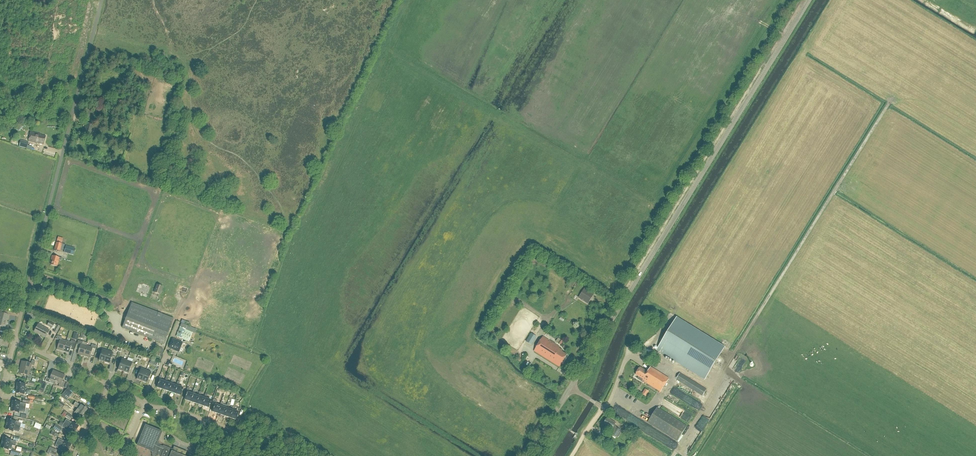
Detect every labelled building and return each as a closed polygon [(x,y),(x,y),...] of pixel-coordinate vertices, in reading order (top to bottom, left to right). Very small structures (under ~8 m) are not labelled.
[(81,105),(89,107),(91,98),(83,96),(81,105)] [(96,137),(99,127),(86,123),(83,135),(91,137),(91,136),(96,137)] [(43,145),(45,137),(40,136),(39,135),(30,132),(28,142),(36,144),(37,143),(43,145)] [(27,149),(29,142),(21,140),(19,147),(27,149)] [(64,250),(65,245),(56,243),(54,250),(60,252),(61,249),(64,250)] [(74,255),(75,249),(65,246),(64,253),(74,255)] [(60,261),(61,258),(52,256),(50,262),(51,262),(50,265),(57,267),(58,260),(60,261)] [(139,284),(136,292),(139,293),(139,294),(147,297),(149,290),(150,291),(151,291),(154,292),(154,293),(160,295),(163,287),(157,285),(155,289),(150,287),(151,287),(143,284),(142,285),(139,284)] [(582,294),(579,298),(588,304),(594,295),(589,292),(586,296),(582,294)] [(164,344),(171,324),(129,309),(122,329),(164,344)] [(726,347),(677,317),(657,350),(705,380),(726,347)] [(46,339),(50,331),(38,325),(34,333),(46,339)] [(194,331),(181,325),(176,337),(189,342),(192,333),(195,334),(197,330),(194,329),(194,331)] [(532,345),(537,337),(531,334),(526,342),(532,345)] [(63,352),(66,342),(62,341),(63,338),(58,337),(57,340),(60,341),(57,350),(63,352)] [(560,367),(567,355),(562,352),(563,351),(559,348),(560,347),(543,337),(534,352),(560,367)] [(178,352),(182,343),(173,339),(169,348),(178,352)] [(66,342),(63,352),(70,354),(71,350),(73,351),(76,342),(72,341),(71,344),(66,342)] [(84,357),(87,347),(82,345),(83,342),(78,341),(77,344),(80,345),(77,355),(84,357)] [(87,347),(84,357),(90,358),(93,349),(95,350),(96,346),(92,345),(91,348),(87,347)] [(104,363),(108,351),(102,350),(99,361),(104,363)] [(108,351),(104,363),(110,364),(113,353),(108,351)] [(123,372),(127,361),(122,359),(118,370),(123,372)] [(22,362),(20,368),(31,371),(32,366),(34,367),(35,362),(32,361),(32,365),(22,362)] [(127,361),(123,372),(129,374),(133,363),(127,361)] [(669,379),(650,367),(647,372),(641,367),(636,375),(643,379),(639,385),(644,388),(647,384),(661,392),(669,379)] [(31,371),(20,368),(19,374),(28,377),(27,380),(30,381),(32,376),(30,376),(31,371)] [(142,382),(146,371),(141,369),(137,380),(142,382)] [(55,383),(59,373),(53,371),(50,380),(47,379),(45,383),(50,384),(51,382),(55,383)] [(146,371),(142,382),(147,384),(151,373),(146,371)] [(59,373),(55,383),(60,385),(59,388),(63,389),(64,386),(62,385),(65,376),(59,373)] [(703,397),(707,390),(680,373),(676,380),(703,397)] [(171,385),(170,385),(167,383),(169,377),(168,377),(169,376),(167,375),(164,383),(165,383),(163,390),(169,392),(171,385)] [(165,383),(164,383),(161,381),(162,377),(160,376),(159,381),(157,388),(163,390),(165,383)] [(169,392),(174,394),(177,387),(176,387),(172,385),(174,381),(172,380),(170,385),(171,385),(169,392)] [(177,387),(174,394),(181,396),(183,389),(178,387),(180,383),(177,382),(176,387),(177,387)] [(693,399),(672,387),(669,393),(690,405),(693,399)] [(69,397),(72,393),(66,389),(63,393),(69,397)] [(193,395),(192,395),(188,394),(190,389),(187,389),(186,393),(187,393),(185,401),(190,403),(193,395)] [(199,397),(198,397),(194,396),(195,391),(194,391),(192,395),(193,395),(190,403),(196,405),(199,397)] [(205,399),(204,399),(200,398),(201,393),(199,393),(198,397),(199,397),(196,405),(202,407),(205,399)] [(205,399),(202,407),(208,409),(211,401),(206,400),(208,395),(205,395),(204,399),(205,399)] [(65,405),(58,400),(55,404),(62,409),(65,405)] [(221,407),(220,407),(216,405),(217,401),(215,400),(214,405),(215,405),(214,408),(212,412),(218,414),(221,407)] [(78,409),(84,414),(88,410),(81,405),(80,406),(76,402),(73,406),(78,409)] [(226,409),(226,408),(222,407),(223,403),(221,402),(220,407),(221,407),(218,414),(224,416),(226,409)] [(232,410),(230,418),(236,420),(239,412),(234,411),(235,407),(233,406),(231,410),(232,410)] [(677,442),(687,426),(657,407),(647,423),(677,442)] [(81,419),(84,414),(78,409),(74,414),(81,419)] [(616,427),(615,425),(616,423),(608,418),(607,420),(606,419),(604,423),(605,424),(604,425),(604,426),(603,428),(603,430),(605,431),(607,430),(608,428),(612,430),(614,431),(612,434),(616,437),(618,438),(622,432),(620,431),(621,430),(616,427)] [(64,423),(76,431),(79,427),(72,422),(72,423),(67,419),(64,423)] [(7,426),(20,429),(22,425),(16,423),(16,422),(8,420),(7,426)] [(73,436),(76,431),(64,423),(62,427),(66,430),(66,431),(73,436)] [(60,433),(62,430),(54,425),(52,428),(60,433)] [(188,452),(174,446),(172,452),(167,450),(168,448),(163,446),(163,447),(161,446),(159,441),(163,432),(145,425),(137,446),(152,452),(152,455),(186,455),(188,452)] [(2,444),(13,446),(16,447),(17,443),(11,441),(11,440),(3,438),(2,444)] [(57,443),(69,449),(72,444),(64,441),(59,439),(57,443)] [(690,451),(689,440),(681,440),(682,451),(690,451)] [(67,454),(69,449),(57,443),(55,447),(60,449),(60,451),(67,454)]
